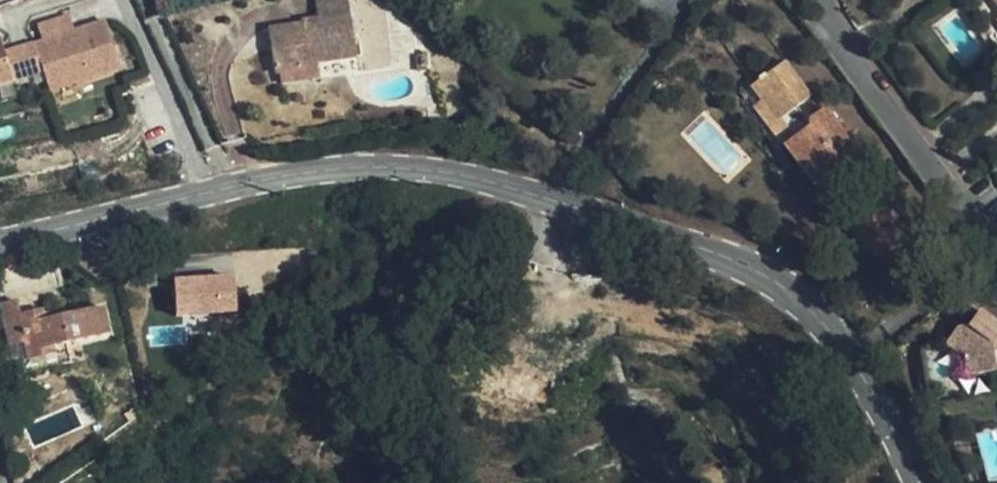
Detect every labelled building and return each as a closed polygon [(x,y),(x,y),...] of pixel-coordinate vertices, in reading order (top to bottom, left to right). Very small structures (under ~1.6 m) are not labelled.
[(347,0),(329,0),(315,2),(317,20),(267,28),(273,72),(280,71),(299,69),(298,65),(318,62),(356,56),(347,0)] [(988,35),(996,49),(996,29),(988,35)] [(13,81),(0,39),(0,85),(13,81)] [(16,78),(41,73),(38,58),(13,64),(16,78)] [(861,158),(824,107),(807,120),(796,106),(810,96),(784,60),(765,74),(764,73),(757,78),(758,79),(750,85),(761,99),(776,121),(780,118),(794,137),(783,145),(816,191),(861,158)] [(319,77),(318,62),(298,65),(299,69),(280,71),(281,83),(319,77)] [(776,121),(761,99),(754,104),(783,145),(794,137),(780,118),(776,121)] [(545,282),(534,290),(547,294),(553,270),(545,282)] [(176,315),(238,310),(235,271),(173,276),(176,315)] [(22,342),(27,360),(67,352),(66,344),(108,335),(103,308),(61,316),(60,311),(44,314),(25,319),(24,314),(20,315),(17,300),(0,304),(8,345),(22,342)] [(43,309),(24,314),(25,319),(44,314),(43,309)] [(977,310),(968,325),(959,326),(946,344),(962,358),(963,366),(965,375),(996,370),(996,325),(977,310)] [(472,348),(471,335),(460,336),(461,349),(472,348)] [(962,358),(946,344),(950,368),(963,366),(962,358)] [(67,352),(27,360),(30,373),(70,364),(67,352)] [(484,370),(485,363),(472,360),(472,363),(463,361),(460,377),(469,378),(467,385),(479,387),(478,390),(519,398),(518,401),(543,406),(548,381),(524,376),(523,379),(484,370)] [(697,425),(688,431),(699,445),(701,444),(702,447),(709,443),(697,425)]
